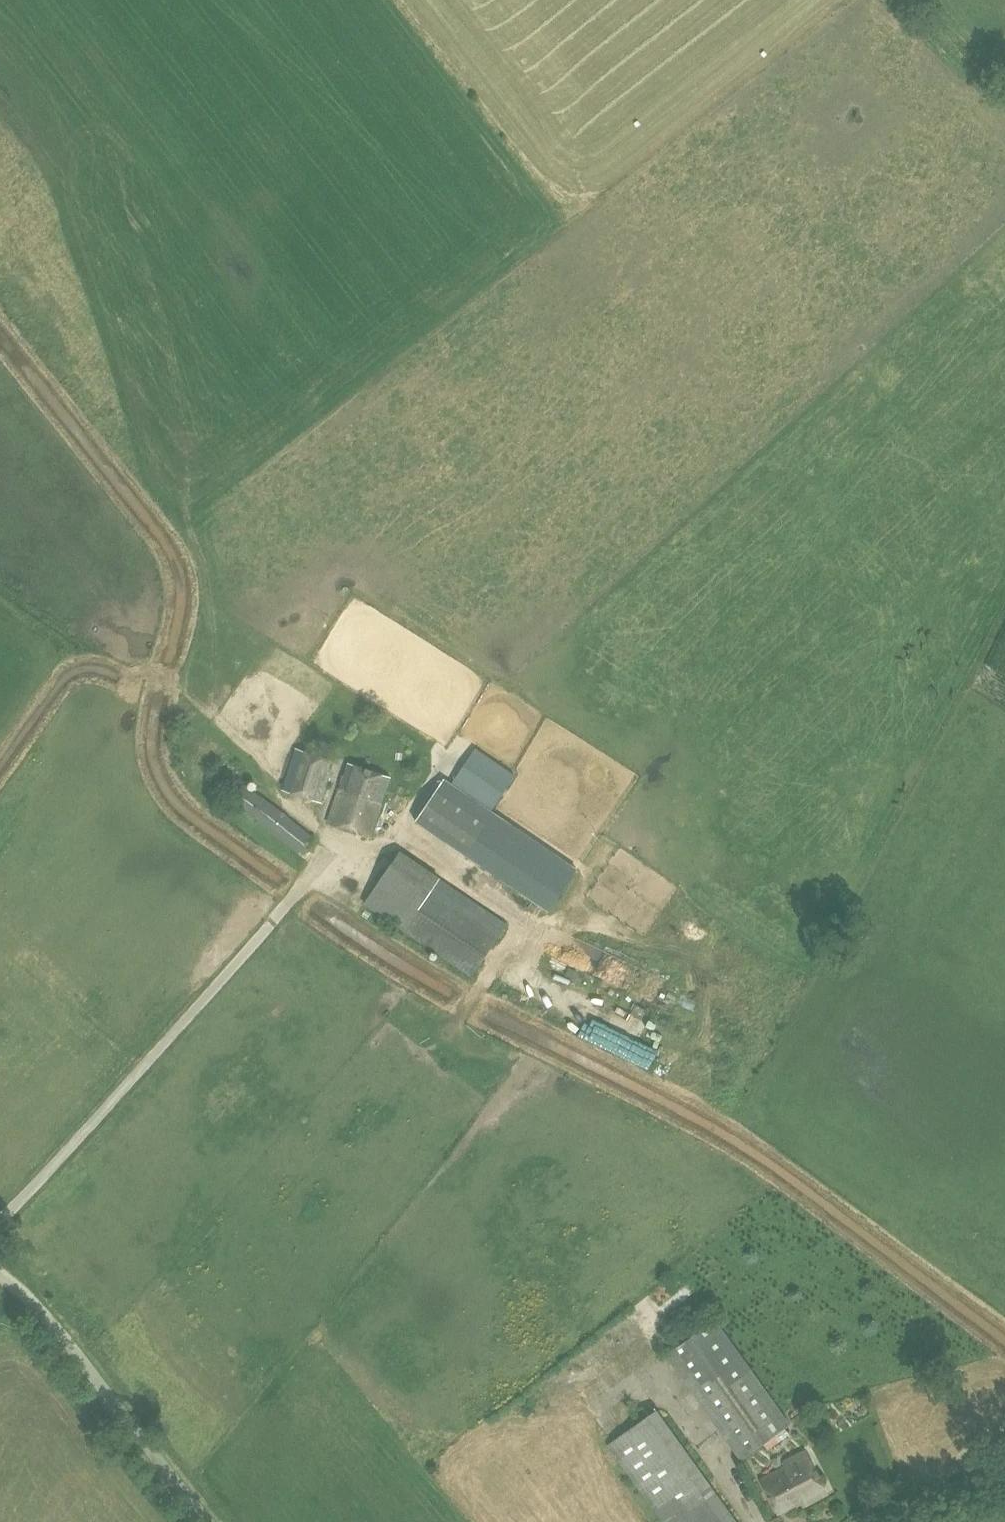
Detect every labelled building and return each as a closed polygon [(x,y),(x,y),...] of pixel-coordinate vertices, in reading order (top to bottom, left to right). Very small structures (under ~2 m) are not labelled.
[(281,788),(319,801),(333,759),(295,746),(281,788)] [(476,748),(452,783),(492,810),(515,775),(476,748)] [(368,836),(389,776),(347,761),(326,822),(368,836)] [(298,851),(310,835),(242,786),(230,802),(298,851)] [(495,814),(466,855),(549,911),(577,869),(495,814)] [(400,851),(365,903),(371,907),(472,975),(491,948),(507,924),(400,851)] [(615,863),(614,885),(603,885),(603,899),(617,900),(617,908),(641,908),(642,864),(615,863)] [(722,1088),(735,1084),(731,1072),(718,1076),(722,1088)] [(742,1458),(791,1423),(716,1319),(667,1354),(742,1458)] [(658,1409),(609,1443),(666,1521),(739,1521),(658,1409)] [(828,1493),(806,1450),(783,1462),(786,1466),(761,1479),(778,1513),(804,1499),(806,1504),(828,1493)]
